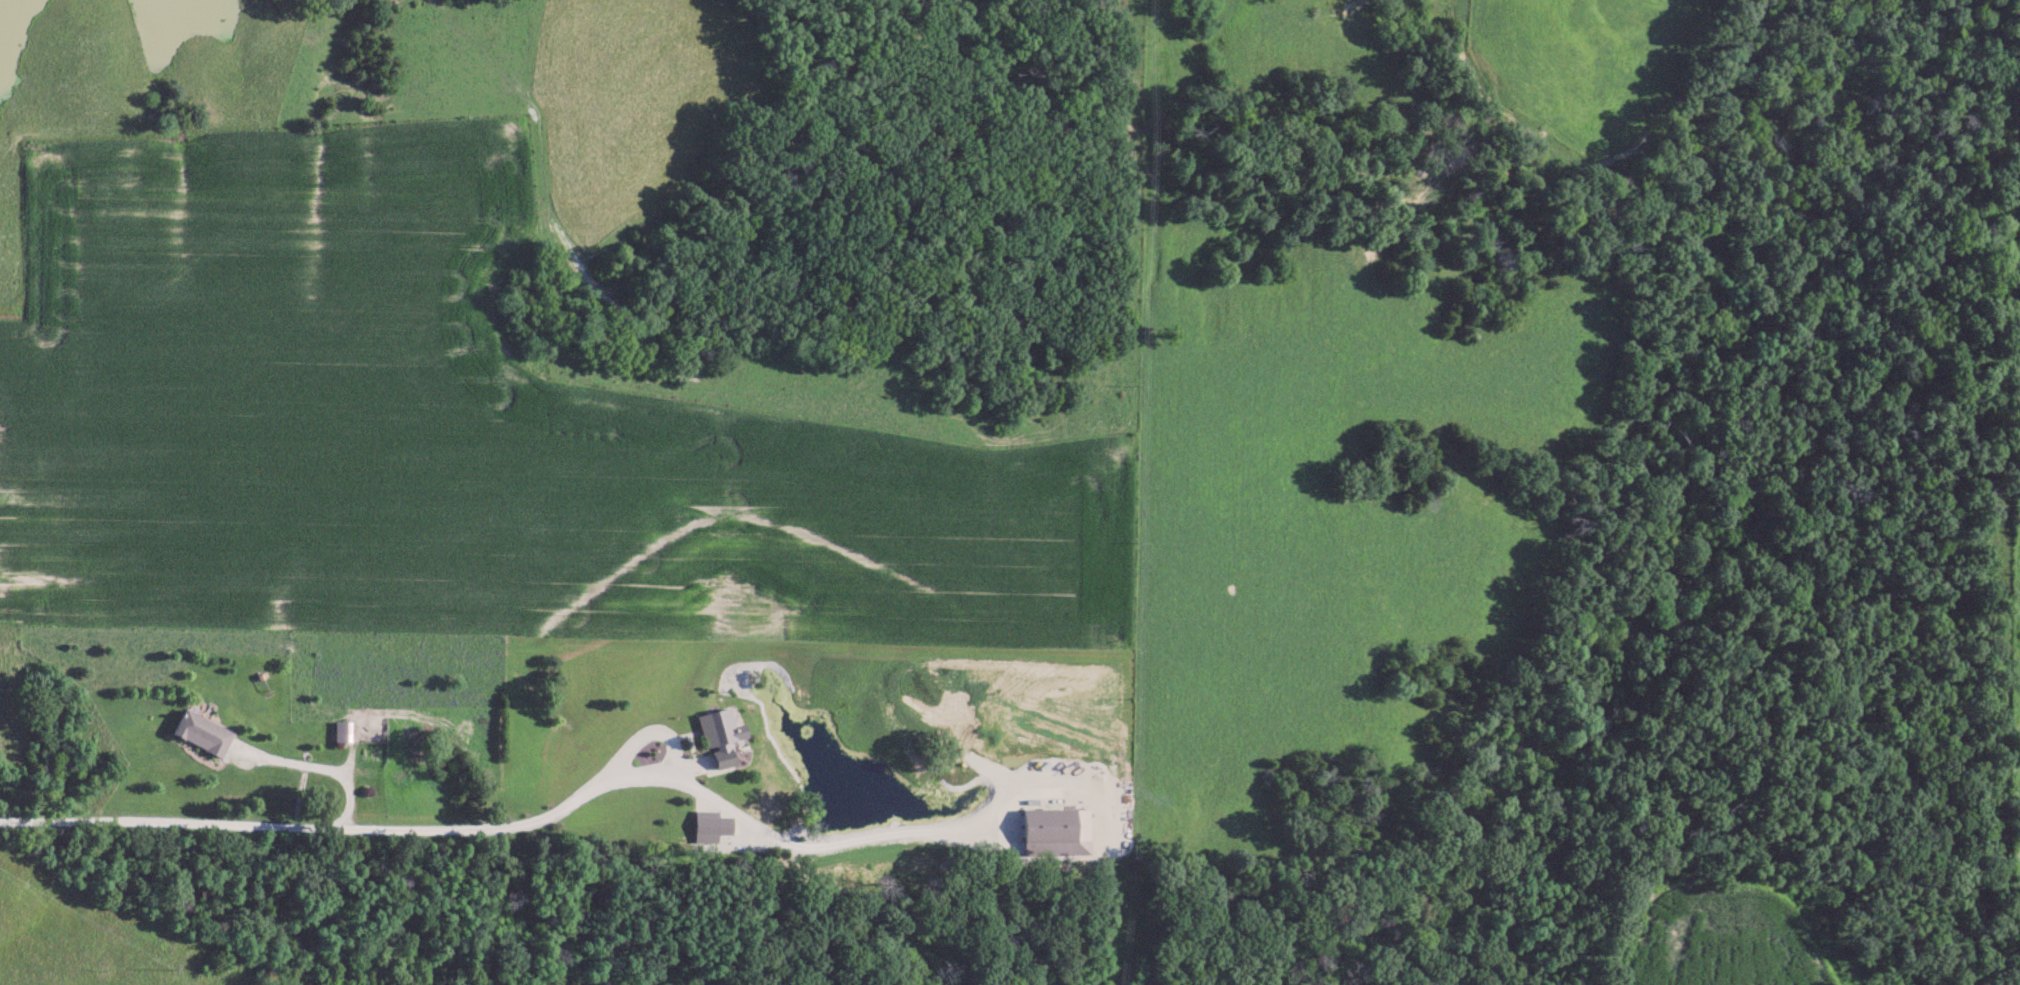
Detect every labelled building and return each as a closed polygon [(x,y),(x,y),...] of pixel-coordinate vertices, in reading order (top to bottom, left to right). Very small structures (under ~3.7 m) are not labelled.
[(695,714),(704,749),(708,748),(714,768),(732,763),(726,740),(744,735),(740,721),(731,724),(726,706),(695,714)] [(231,727),(181,709),(171,735),(222,753),(231,727)] [(333,740),(349,739),(349,720),(333,720),(333,740)] [(1087,852),(1087,806),(1021,808),(1021,853),(1087,852)] [(716,810),(693,810),(692,840),(712,840),(712,832),(729,833),(729,815),(716,814),(716,810)]
